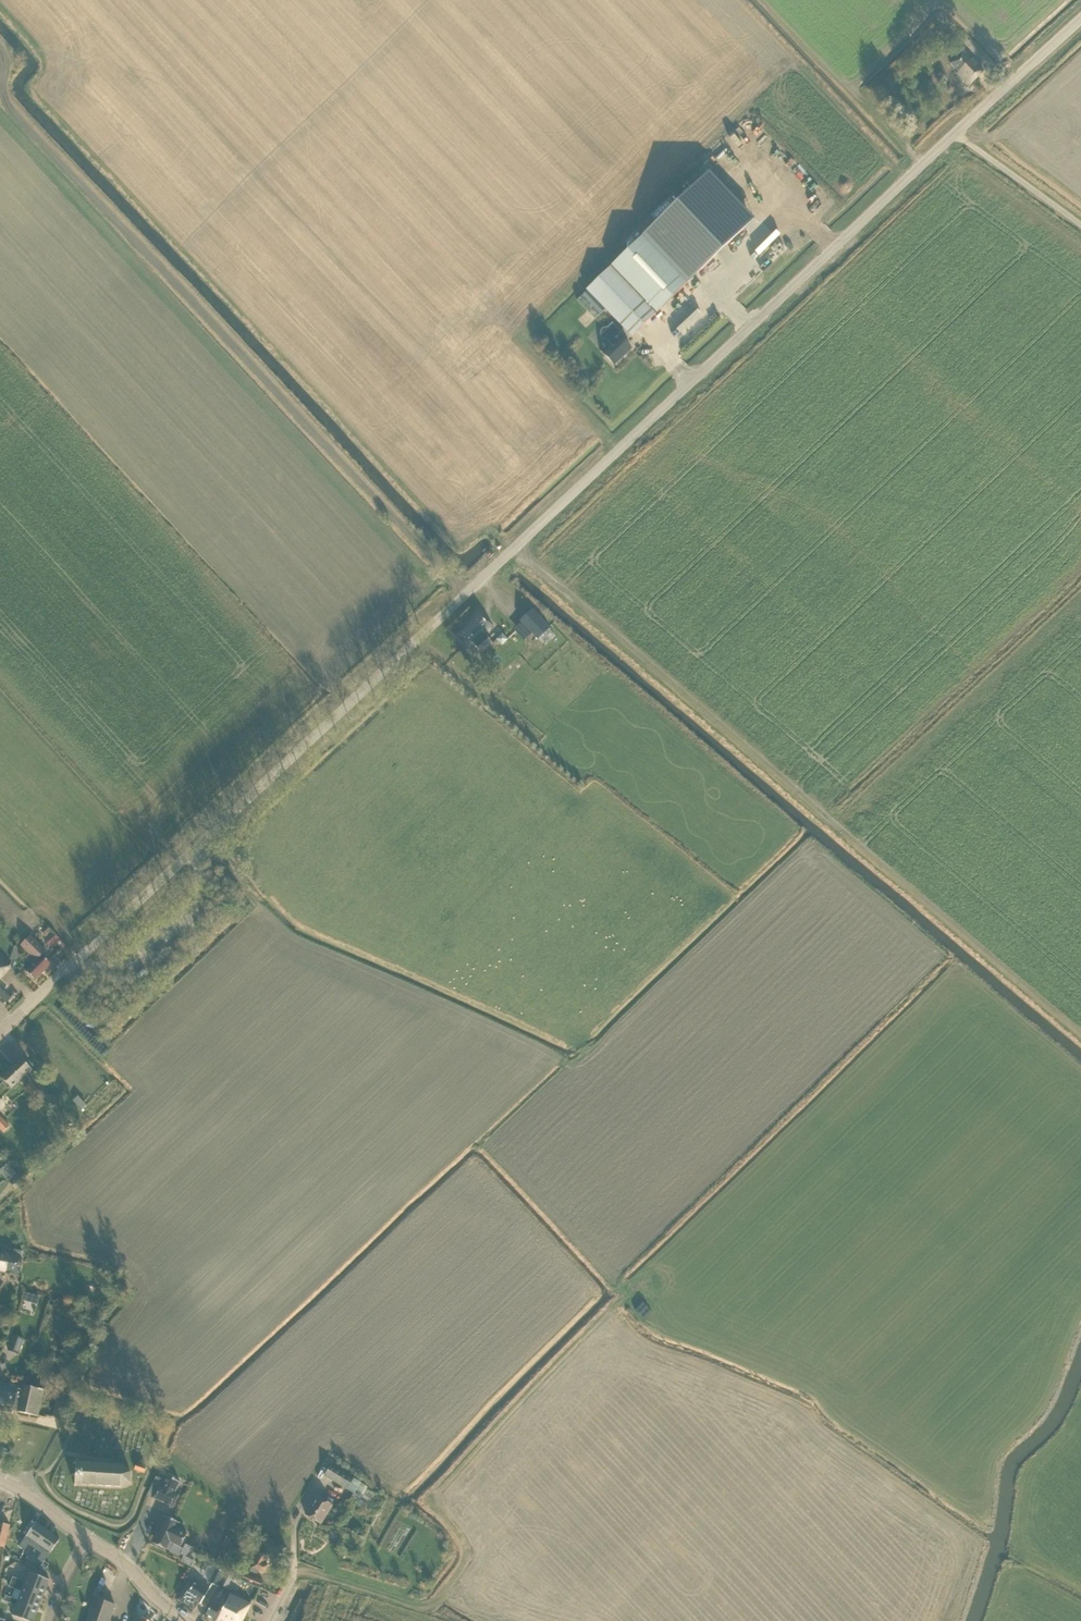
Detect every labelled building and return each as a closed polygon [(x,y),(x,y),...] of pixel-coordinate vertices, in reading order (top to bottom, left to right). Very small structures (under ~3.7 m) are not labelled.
[(926,56),(931,51),(925,44),(920,49),(926,56)] [(963,51),(950,63),(958,71),(956,73),(968,85),(984,70),(972,58),(971,59),(963,51)] [(746,228),(700,180),(642,235),(643,235),(688,283),(746,228)] [(781,234),(759,255),(764,260),(775,251),(781,257),(790,248),(784,242),(786,240),(781,234)] [(611,266),(656,313),(688,283),(643,235),(611,266)] [(602,353),(614,365),(631,349),(623,341),(630,335),(632,337),(656,314),(610,266),(586,289),(588,291),(606,310),(623,328),(620,331),(612,323),(607,328),(605,328),(602,329),(600,331),(600,334),(601,337),(604,339),(606,339),(611,345),(602,353)] [(606,310),(588,291),(577,301),(595,320),(606,310)] [(456,636),(466,647),(471,642),(480,651),(491,641),(484,634),(492,626),(478,611),(464,625),(466,627),(456,636)] [(549,628),(533,611),(522,621),(538,638),(549,628)] [(502,634),(496,639),(502,645),(507,639),(502,634)] [(35,980),(51,964),(42,955),(46,951),(31,935),(20,946),(29,954),(26,958),(32,965),(26,971),(35,980)] [(11,965),(0,955),(0,978),(11,965)] [(32,1081),(26,1075),(32,1070),(21,1058),(11,1067),(22,1079),(28,1086),(31,1083),(32,1081)] [(12,1089),(22,1079),(11,1067),(1,1077),(12,1089)] [(25,1088),(31,1095),(37,1089),(31,1083),(28,1086),(25,1088)] [(37,1089),(31,1095),(36,1101),(38,1100),(43,1095),(37,1089)] [(43,1095),(38,1100),(43,1104),(47,1100),(43,1095)] [(81,1096),(76,1100),(85,1109),(90,1105),(81,1096)] [(9,1127),(3,1120),(0,1123),(0,1129),(3,1132),(9,1127)] [(24,1182),(24,1181),(18,1175),(9,1182),(15,1189),(16,1189),(24,1182)] [(18,1275),(22,1258),(21,1258),(22,1251),(13,1250),(12,1256),(0,1254),(0,1272),(18,1275)] [(7,1350),(19,1354),(24,1338),(13,1334),(7,1350)] [(21,1402),(24,1390),(18,1388),(18,1386),(0,1382),(0,1403),(14,1406),(13,1411),(19,1412),(21,1402)] [(24,1390),(21,1402),(19,1412),(38,1416),(44,1390),(25,1385),(24,1390)] [(52,1414),(61,1417),(65,1402),(56,1400),(52,1414)] [(76,1462),(74,1483),(121,1487),(129,1483),(130,1473),(122,1465),(76,1462)] [(134,1470),(144,1473),(147,1467),(137,1463),(134,1470)] [(367,1487),(361,1483),(332,1465),(325,1476),(354,1494),(350,1501),(374,1516),(381,1506),(383,1507),(386,1502),(366,1489),(367,1487)] [(157,1485),(152,1498),(173,1508),(178,1495),(174,1493),(179,1483),(174,1480),(173,1479),(172,1480),(167,1477),(166,1481),(162,1488),(157,1485)] [(312,1503),(305,1514),(321,1524),(332,1505),(319,1497),(314,1505),(312,1503)] [(348,1509),(351,1503),(347,1500),(343,1506),(348,1509)] [(156,1529),(159,1530),(153,1543),(169,1551),(173,1543),(181,1547),(187,1534),(179,1530),(182,1524),(163,1515),(156,1529)] [(220,1529),(231,1533),(234,1526),(223,1521),(220,1529)] [(26,1536),(19,1546),(25,1550),(29,1544),(35,1549),(48,1531),(36,1522),(26,1536)] [(0,1523),(0,1547),(5,1548),(10,1525),(0,1523)] [(343,1541),(358,1550),(364,1539),(349,1530),(343,1541)] [(50,1553),(51,1553),(60,1539),(48,1531),(35,1549),(42,1553),(38,1559),(43,1563),(45,1561),(50,1553)] [(11,1537),(8,1542),(14,1546),(17,1541),(11,1537)] [(259,1548),(262,1542),(253,1537),(250,1543),(259,1548)] [(257,1551),(250,1567),(251,1568),(248,1575),(244,1573),(241,1580),(259,1588),(262,1581),(256,1578),(259,1571),(264,1573),(268,1564),(264,1563),(267,1556),(257,1551)] [(43,1563),(40,1568),(46,1570),(50,1565),(45,1561),(43,1563)] [(207,1581),(218,1586),(225,1573),(214,1568),(207,1581)] [(11,1582),(44,1595),(50,1580),(29,1572),(25,1581),(13,1577),(11,1582)] [(191,1578),(178,1599),(194,1609),(198,1602),(200,1603),(209,1589),(191,1578)] [(44,1595),(11,1582),(9,1587),(21,1591),(18,1600),(39,1608),(44,1595)] [(211,1603),(206,1614),(216,1619),(215,1620),(242,1620),(251,1602),(225,1589),(216,1606),(211,1603)] [(18,1600),(6,1595),(4,1601),(16,1605),(12,1615),(28,1620),(34,1620),(39,1608),(18,1600)] [(94,1598),(86,1620),(110,1620),(115,1605),(94,1598)]
